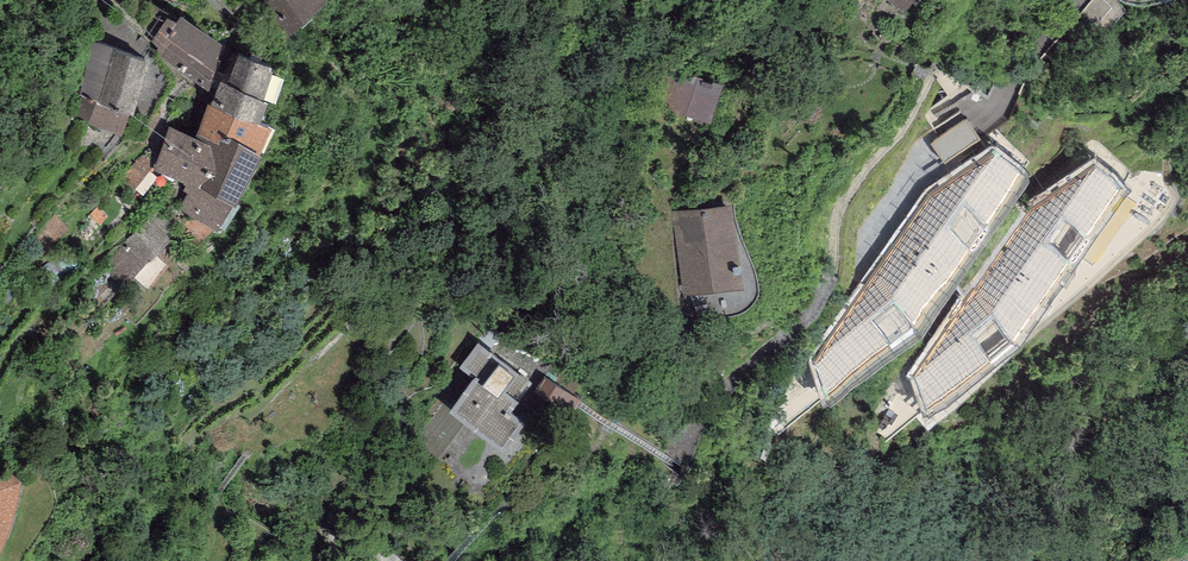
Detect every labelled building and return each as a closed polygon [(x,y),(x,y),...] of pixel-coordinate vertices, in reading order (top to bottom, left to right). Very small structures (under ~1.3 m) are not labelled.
[(258,3),(287,37),(330,1),(329,0),(261,0),(258,3)] [(904,13),(914,0),(888,0),(904,13)] [(223,45),(181,16),(175,23),(167,18),(151,42),(158,47),(154,52),(209,90),(223,45)] [(149,62),(92,43),(78,95),(82,97),(76,116),(89,121),(88,124),(122,135),(129,114),(133,116),(149,62)] [(274,70),(238,56),(227,83),(221,81),(211,105),(208,104),(197,132),(259,158),(271,130),(258,125),(267,103),(262,101),(274,70)] [(664,66),(650,106),(711,126),(724,86),(664,66)] [(949,162),(985,141),(972,119),(936,139),(949,162)] [(263,159),(259,158),(197,132),(193,137),(170,128),(154,170),(192,186),(178,210),(218,233),(232,206),(235,208),(255,170),(258,171),(263,159)] [(929,193),(816,359),(829,400),(914,332),(1023,176),(994,151),(929,193)] [(1031,210),(916,371),(930,412),(1013,339),(1118,189),(1095,165),(1031,210)] [(733,207),(673,213),(681,297),(741,291),(733,207)] [(171,242),(151,219),(101,265),(121,287),(171,242)] [(474,378),(449,413),(504,452),(525,424),(510,412),(519,401),(516,400),(529,382),(478,343),(460,368),(474,378)] [(5,544),(17,510),(22,481),(0,470),(0,552),(5,544)]
